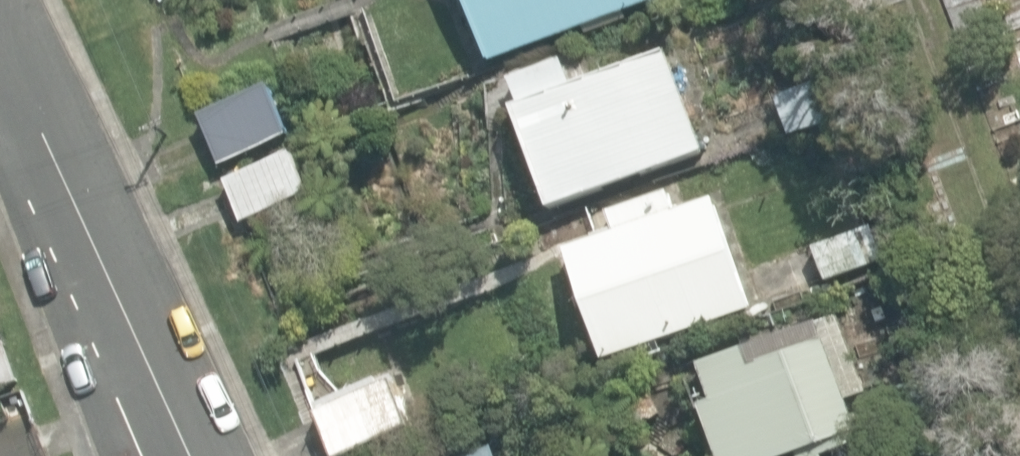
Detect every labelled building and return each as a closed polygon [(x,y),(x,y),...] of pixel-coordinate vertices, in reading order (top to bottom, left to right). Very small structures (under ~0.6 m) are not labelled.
[(488,62),(651,0),(464,0),(488,62)] [(513,109),(550,208),(702,151),(665,52),(616,70),(570,87),(564,70),(535,81),(541,98),(513,109)] [(775,93),(789,135),(831,121),(816,79),(775,93)] [(200,118),(218,163),(291,135),(273,90),(200,118)] [(227,182),(243,226),(313,199),(297,155),(227,182)] [(567,250),(605,361),(752,311),(716,200),(715,200),(675,214),(668,194),(609,214),(616,233),(567,250)] [(816,249),(828,281),(870,266),(858,233),(816,249)] [(715,455),(786,455),(794,453),(795,455),(829,455),(862,443),(845,400),(868,391),(838,314),(699,368),(711,398),(695,404),(715,455)] [(20,378),(3,341),(0,343),(0,387),(20,378)] [(331,455),(350,455),(417,433),(402,388),(385,394),(384,390),(381,382),(314,405),(331,455)] [(495,448),(474,455),(498,455),(495,448)]
